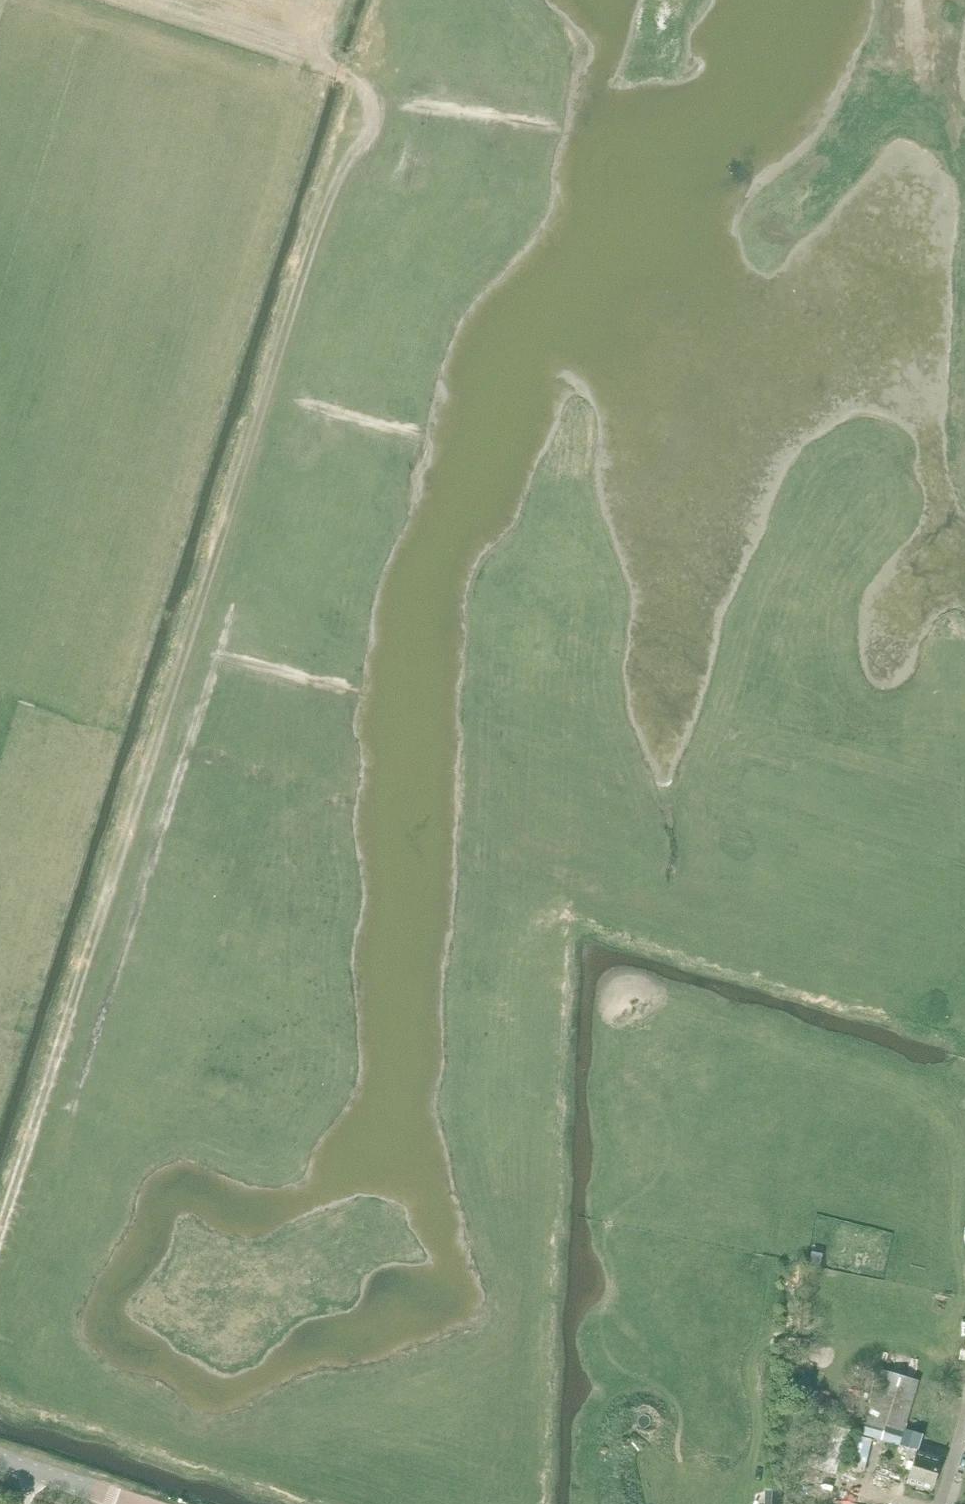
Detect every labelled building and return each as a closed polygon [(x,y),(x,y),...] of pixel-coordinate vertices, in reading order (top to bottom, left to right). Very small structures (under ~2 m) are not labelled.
[(920,1381),(881,1369),(862,1434),(900,1447),(905,1429),(920,1381)] [(799,1377),(798,1394),(811,1394),(812,1377),(799,1377)] [(850,1429),(820,1420),(803,1482),(817,1486),(814,1497),(825,1500),(828,1490),(830,1490),(839,1463),(840,1463),(850,1429)] [(910,1467),(905,1482),(930,1490),(940,1460),(917,1452),(923,1435),(905,1429),(900,1447),(908,1449),(904,1460),(903,1460),(902,1465),(910,1467)] [(766,1503),(780,1503),(780,1490),(766,1490),(766,1503)]
